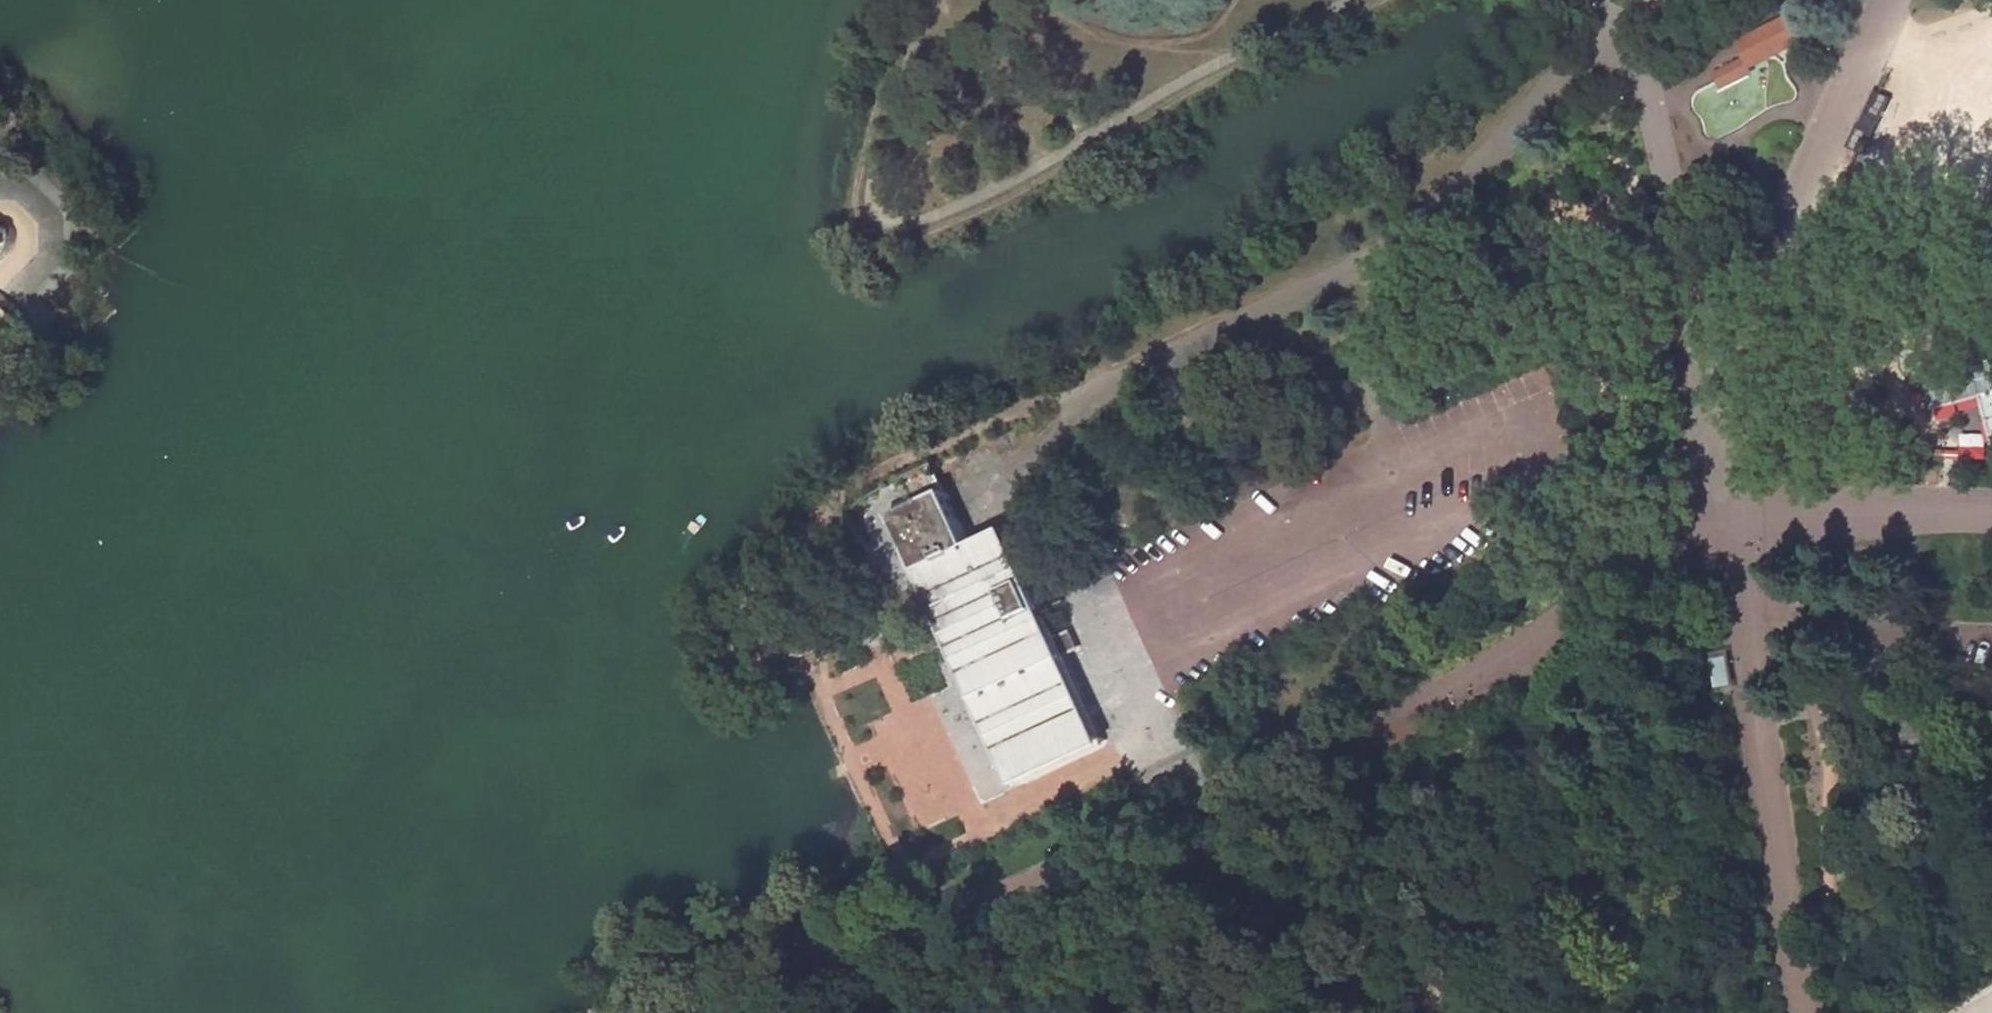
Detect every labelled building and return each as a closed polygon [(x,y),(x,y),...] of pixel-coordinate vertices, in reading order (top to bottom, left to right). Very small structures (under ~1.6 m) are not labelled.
[(1802,42),(1790,18),(1738,44),(1746,59),(1717,74),(1723,87),(1753,72),(1751,68),(1773,57),(1802,42)] [(1991,423),(1991,400),(1983,405),(1991,423)] [(1969,413),(1953,419),(1958,436),(1975,430),(1969,413)] [(882,495),(851,512),(896,611),(945,588),(1031,773),(1104,740),(1007,531),(972,548),(936,467),(935,465),(882,495)]
